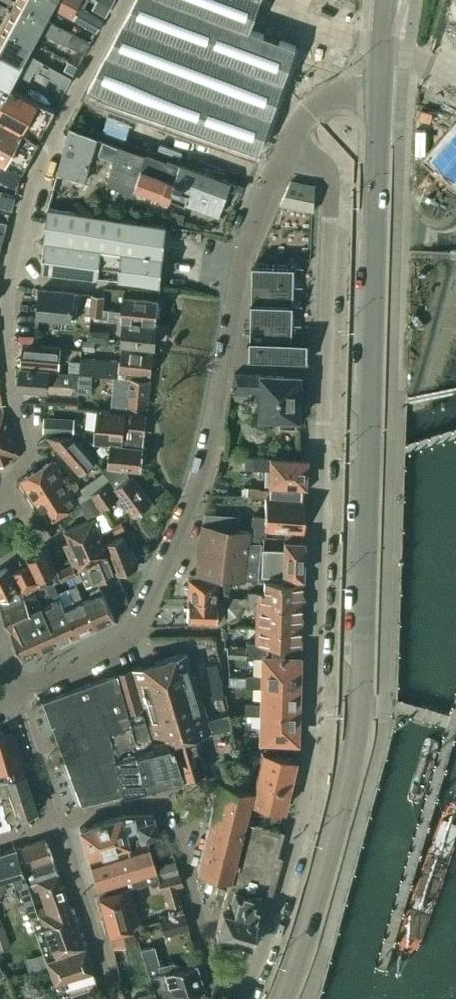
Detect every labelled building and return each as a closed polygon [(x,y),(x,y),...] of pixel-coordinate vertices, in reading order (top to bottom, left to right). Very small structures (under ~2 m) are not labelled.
[(15,3),(45,19),(52,6),(72,17),(78,6),(67,0),(16,0),(15,3)] [(88,90),(259,151),(296,47),(248,30),(259,0),(136,0),(88,90)] [(93,9),(105,16),(114,0),(98,0),(93,9)] [(45,19),(15,3),(11,10),(9,9),(1,24),(33,42),(39,30),(65,43),(65,42),(86,53),(91,43),(70,32),(45,19)] [(78,6),(72,18),(97,32),(103,20),(78,6)] [(0,27),(0,53),(21,64),(49,79),(50,78),(67,87),(72,78),(50,67),(52,64),(44,60),(43,62),(27,54),(33,42),(1,24),(0,27)] [(10,85),(17,72),(29,79),(32,74),(36,76),(35,78),(47,84),(49,79),(21,64),(0,53),(0,80),(10,85)] [(10,85),(0,80),(0,119),(39,140),(55,110),(10,85)] [(0,163),(0,180),(17,188),(23,171),(30,156),(39,140),(0,119),(0,163)] [(97,138),(69,128),(57,175),(84,181),(97,138)] [(454,177),(455,174),(455,134),(434,158),(454,177)] [(119,145),(104,140),(99,154),(114,159),(119,145)] [(114,159),(108,177),(105,184),(133,194),(136,187),(168,198),(172,187),(180,190),(183,183),(175,180),(180,163),(167,159),(167,161),(146,154),(146,155),(119,145),(114,159)] [(221,204),(188,193),(196,169),(180,163),(175,180),(183,183),(180,190),(182,190),(181,195),(186,196),(184,204),(217,214),(221,204)] [(226,188),(233,191),(235,183),(196,169),(188,193),(221,204),(226,188)] [(316,187),(291,182),(280,204),(314,211),(316,187)] [(182,190),(180,190),(172,187),(168,198),(184,204),(186,196),(181,195),(182,190)] [(0,190),(0,204),(13,207),(15,195),(0,190)] [(160,286),(166,223),(48,209),(42,272),(99,278),(101,257),(123,260),(120,281),(160,286)] [(5,232),(8,222),(0,220),(0,231),(5,232)] [(251,315),(249,360),(308,362),(308,341),(292,340),(293,337),(295,337),(296,328),(293,327),(295,267),(252,265),(251,315)] [(37,316),(71,320),(74,293),(40,289),(37,316)] [(90,316),(98,316),(104,317),(105,296),(91,295),(90,316)] [(122,318),(157,321),(159,301),(131,298),(130,310),(123,310),(122,318)] [(154,347),(156,323),(126,320),(124,344),(154,347)] [(99,334),(98,341),(104,341),(109,342),(109,330),(105,330),(103,330),(99,334)] [(23,344),(21,364),(59,368),(60,360),(56,360),(57,347),(23,344)] [(80,374),(92,375),(92,374),(115,376),(119,376),(120,371),(151,374),(154,351),(122,348),(121,361),(81,358),(80,362),(80,364),(80,374)] [(70,361),(70,373),(80,374),(80,364),(80,362),(70,361)] [(80,374),(70,373),(20,368),(18,388),(46,391),(47,383),(70,385),(79,385),(80,374)] [(234,373),(230,396),(261,397),(260,418),(280,419),(280,426),(297,427),(297,418),(299,418),(301,375),(234,373)] [(91,393),(92,375),(80,374),(79,385),(79,393),(91,393)] [(151,379),(119,376),(115,376),(112,410),(126,411),(127,404),(148,406),(151,379)] [(110,444),(144,448),(145,434),(147,413),(126,411),(112,410),(97,409),(94,443),(110,444)] [(0,414),(0,463),(20,456),(4,412),(0,414)] [(44,431),(73,433),(74,419),(44,418),(44,431)] [(96,462),(74,437),(46,435),(80,475),(96,462)] [(142,469),(144,448),(110,444),(108,466),(103,469),(111,479),(125,468),(142,469)] [(302,458),(270,457),(246,456),(245,468),(270,469),(269,495),(301,497),(301,480),(303,478),(303,472),(302,470),(302,458)] [(65,480),(53,460),(40,468),(19,480),(53,534),(64,527),(57,515),(79,502),(78,501),(74,495),(69,486),(70,485),(68,482),(69,482),(67,479),(65,480)] [(91,494),(102,508),(120,496),(134,516),(153,502),(132,474),(130,476),(125,468),(111,479),(112,480),(94,493),(91,494)] [(101,509),(102,508),(91,494),(83,499),(94,518),(104,513),(101,509)] [(303,498),(266,496),(264,516),(252,516),(250,542),(262,542),(262,537),(263,537),(264,531),(302,532),(303,498)] [(205,514),(201,525),(215,527),(216,514),(205,514)] [(73,564),(62,569),(60,570),(63,577),(71,574),(79,570),(83,579),(87,587),(117,574),(94,518),(66,530),(71,541),(65,544),(73,564)] [(115,524),(112,525),(115,533),(124,529),(121,521),(115,524)] [(201,525),(195,574),(214,576),(225,577),(232,577),(259,579),(260,543),(248,542),(249,531),(215,527),(201,525)] [(261,543),(261,562),(260,577),(301,578),(303,541),(283,540),(283,563),(275,563),(275,536),(264,536),(264,538),(262,538),(262,543),(261,543)] [(121,573),(139,566),(132,549),(127,551),(122,538),(109,543),(115,556),(114,556),(121,573)] [(55,582),(62,578),(63,578),(59,570),(59,571),(48,548),(27,558),(30,564),(37,579),(42,577),(50,573),(55,582)] [(46,586),(42,577),(37,579),(30,564),(13,573),(25,596),(46,586)] [(12,578),(7,568),(0,571),(0,596),(5,606),(21,599),(12,578)] [(79,570),(71,574),(75,582),(83,579),(79,570)] [(188,579),(187,600),(216,601),(216,589),(224,589),(225,577),(214,576),(214,580),(188,579)] [(246,592),(246,597),(251,598),(251,604),(301,605),(301,581),(263,580),(262,593),(246,592)] [(53,582),(46,586),(58,612),(48,616),(60,645),(78,637),(66,608),(63,603),(53,582)] [(73,599),(63,603),(66,608),(78,637),(97,628),(84,600),(82,596),(76,585),(68,589),(73,599)] [(101,588),(82,596),(84,600),(97,628),(115,620),(101,588)] [(5,606),(0,608),(1,609),(7,623),(12,633),(11,633),(24,661),(60,645),(48,616),(42,605),(42,604),(35,591),(24,597),(21,599),(5,606)] [(251,598),(246,597),(226,597),(226,606),(254,608),(254,627),(300,628),(301,605),(251,604),(251,598)] [(187,600),(187,621),(223,622),(224,601),(216,601),(187,600)] [(246,642),(245,647),(226,647),(226,657),(249,657),(249,656),(258,656),(297,657),(297,644),(299,643),(300,628),(254,627),(254,642),(246,642)] [(130,669),(141,708),(150,741),(151,740),(164,736),(166,743),(171,742),(173,741),(170,729),(206,719),(198,690),(196,691),(185,653),(130,669)] [(258,656),(257,676),(241,676),(241,686),(257,687),(257,685),(296,685),(297,671),(299,669),(299,662),(297,660),(297,657),(258,656)] [(223,695),(217,662),(206,664),(212,697),(223,695)] [(141,708),(130,669),(116,673),(127,713),(141,708)] [(98,704),(121,695),(116,673),(41,701),(53,733),(102,714),(98,704)] [(257,687),(257,703),(244,703),(244,715),(257,715),(257,713),(295,713),(296,699),(298,697),(298,690),(296,688),(296,685),(257,685),(257,687)] [(102,714),(53,733),(80,804),(122,793),(109,741),(107,732),(129,723),(121,695),(98,704),(102,714)] [(181,779),(204,773),(194,736),(229,726),(226,712),(206,719),(170,729),(173,741),(171,742),(181,779)] [(257,716),(256,738),(257,738),(256,748),(294,758),(294,740),(295,740),(295,726),(297,724),(297,717),(295,715),(295,713),(257,713),(257,715),(257,716)] [(6,817),(14,815),(15,816),(36,810),(23,771),(21,772),(18,763),(19,762),(10,733),(0,736),(0,799),(6,817)] [(151,740),(151,742),(135,747),(136,752),(134,753),(143,788),(181,779),(171,742),(166,743),(164,736),(151,740)] [(143,788),(134,753),(123,756),(119,739),(109,741),(122,793),(143,788)] [(295,759),(258,749),(250,789),(245,814),(242,824),(251,826),(252,822),(277,829),(281,810),(283,810),(283,809),(282,809),(285,798),(291,800),(295,783),(289,782),(294,760),(295,759)] [(242,787),(250,789),(256,753),(248,752),(242,787)] [(218,762),(221,773),(233,769),(230,758),(218,762)] [(250,789),(242,787),(219,781),(197,870),(229,878),(242,824),(245,814),(250,789)] [(87,855),(145,837),(158,833),(152,815),(123,816),(120,817),(119,816),(79,828),(87,855)] [(235,884),(228,882),(220,910),(221,910),(215,933),(249,942),(257,914),(260,914),(264,900),(267,900),(277,865),(272,863),(281,830),(277,829),(252,822),(251,826),(235,884)] [(88,860),(98,896),(129,887),(156,880),(179,873),(174,859),(153,866),(145,837),(87,855),(88,860)] [(57,872),(45,839),(15,849),(25,882),(34,879),(57,872)] [(36,917),(25,882),(15,849),(0,853),(0,887),(18,882),(20,887),(18,888),(23,904),(19,906),(24,923),(28,922),(36,919),(36,917)] [(34,879),(47,913),(68,904),(57,872),(34,879)] [(179,873),(156,880),(160,892),(165,890),(170,907),(181,904),(176,887),(183,884),(179,873)] [(109,934),(133,927),(138,926),(132,904),(134,904),(129,887),(98,896),(109,934)] [(92,971),(68,904),(47,913),(36,917),(36,919),(28,922),(43,966),(49,963),(56,983),(50,985),(53,992),(66,988),(67,990),(94,981),(91,971),(92,971)] [(184,913),(173,916),(160,921),(165,936),(189,927),(184,913)] [(3,923),(0,924),(0,950),(11,946),(3,923)] [(133,927),(109,934),(113,948),(137,941),(133,927)] [(156,998),(172,998),(203,990),(198,966),(176,971),(174,961),(159,965),(155,946),(140,950),(155,993),(154,994),(156,998)]
